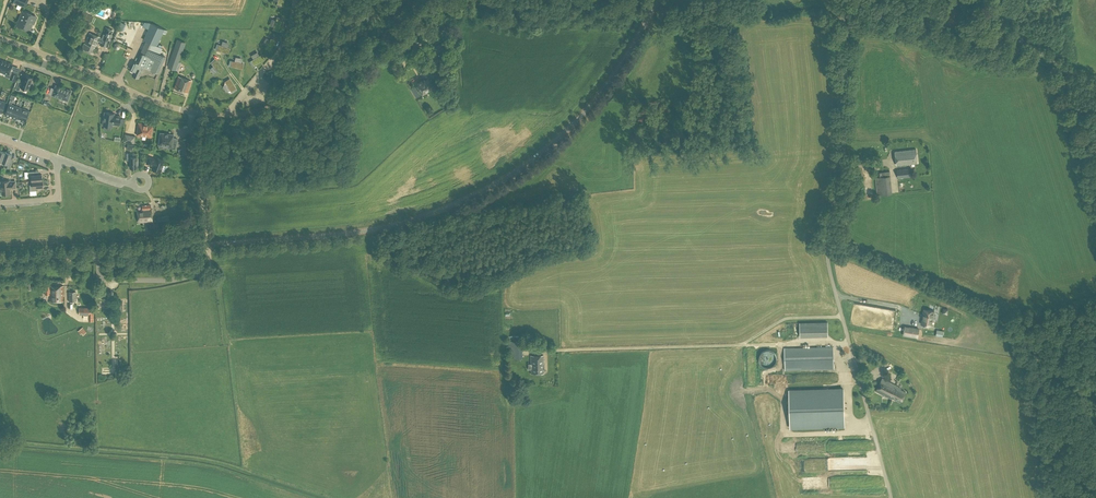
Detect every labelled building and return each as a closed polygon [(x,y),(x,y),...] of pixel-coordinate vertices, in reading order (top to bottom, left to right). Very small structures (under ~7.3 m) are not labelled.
[(34,25),(37,18),(36,17),(36,16),(23,11),(17,25),(30,31),(33,24),(34,25)] [(90,22),(93,17),(87,14),(88,13),(82,11),(79,18),(90,22)] [(272,30),(278,32),(283,18),(277,16),(276,20),(272,19),(269,25),(273,27),(272,30)] [(166,34),(167,30),(151,23),(143,40),(146,42),(136,63),(134,62),(131,70),(134,71),(132,75),(133,75),(133,76),(134,77),(135,77),(139,78),(144,67),(158,73),(166,57),(160,54),(163,48),(158,46),(157,47),(163,33),(166,34)] [(109,28),(103,46),(108,48),(113,32),(112,32),(113,29),(109,28)] [(94,53),(100,37),(90,33),(85,44),(84,44),(82,49),(94,53)] [(270,52),(277,40),(272,36),(270,40),(268,39),(264,45),(266,46),(264,48),(270,52)] [(228,54),(230,48),(217,44),(215,50),(228,54)] [(435,59),(441,56),(436,46),(430,49),(435,59)] [(252,67),(264,60),(261,54),(259,56),(258,53),(252,57),(253,59),(249,61),(252,67)] [(230,60),(229,66),(243,69),(244,63),(242,63),(242,61),(235,59),(234,61),(230,60)] [(9,71),(12,64),(0,60),(0,71),(8,74),(9,73),(12,74),(11,77),(15,79),(17,72),(13,71),(12,72),(9,71)] [(211,64),(213,66),(211,68),(216,73),(218,71),(219,72),(224,69),(216,60),(211,64)] [(29,76),(26,75),(25,75),(21,83),(18,82),(16,89),(19,90),(20,87),(28,90),(33,78),(28,77),(29,76)] [(187,93),(190,85),(192,81),(179,76),(174,89),(187,93)] [(226,84),(224,85),(228,91),(230,90),(232,93),(237,90),(230,78),(225,81),(226,84)] [(432,88),(427,79),(425,81),(424,79),(419,83),(420,84),(417,86),(422,94),(432,88)] [(68,99),(71,91),(56,85),(52,95),(60,98),(61,96),(68,99)] [(11,118),(16,106),(11,104),(12,101),(10,100),(9,103),(4,115),(11,118)] [(18,120),(22,108),(16,106),(11,118),(18,120)] [(22,108),(18,120),(25,123),(29,111),(22,108)] [(60,115),(61,113),(57,112),(55,116),(58,117),(56,121),(65,125),(68,118),(60,115)] [(114,114),(104,112),(102,125),(113,127),(113,125),(121,126),(122,117),(114,116),(114,114)] [(33,130),(37,118),(31,116),(27,127),(33,130)] [(37,118),(33,130),(39,132),(44,121),(37,118)] [(56,121),(54,127),(63,131),(65,125),(56,121)] [(152,136),(153,125),(146,124),(138,122),(136,133),(152,136)] [(48,135),(55,138),(56,135),(61,137),(63,131),(54,127),(52,132),(50,132),(48,135)] [(173,138),(173,135),(160,133),(160,136),(159,136),(159,140),(159,145),(175,147),(176,139),(173,138)] [(184,155),(190,154),(187,139),(182,140),(184,155)] [(896,166),(918,163),(916,149),(895,152),(896,166)] [(6,152),(2,162),(5,163),(4,166),(10,168),(12,162),(9,161),(12,154),(11,154),(11,153),(11,152),(8,151),(7,152),(6,152)] [(130,153),(126,154),(127,160),(129,160),(130,168),(137,168),(137,165),(138,165),(138,160),(137,160),(137,157),(131,157),(130,153)] [(155,159),(148,156),(145,164),(150,165),(150,164),(153,165),(151,169),(160,173),(165,160),(156,157),(155,159)] [(898,178),(910,177),(908,168),(896,169),(898,178)] [(32,181),(43,181),(43,180),(42,180),(42,175),(35,175),(34,171),(28,172),(28,178),(32,178),(32,181)] [(877,195),(892,193),(889,171),(879,173),(880,177),(875,177),(877,195)] [(9,182),(9,181),(1,182),(2,194),(3,195),(6,195),(6,194),(10,194),(10,189),(16,188),(15,181),(9,182)] [(43,181),(32,181),(32,182),(33,181),(33,185),(29,185),(30,191),(36,191),(36,187),(43,187),(43,181)] [(150,209),(150,204),(142,205),(142,210),(137,211),(138,223),(152,221),(151,209),(150,209)] [(64,296),(64,286),(45,286),(45,295),(50,295),(50,302),(63,302),(63,296),(64,296)] [(94,308),(79,307),(79,315),(89,315),(89,321),(93,321),(94,308)] [(932,326),(934,311),(924,309),(921,324),(932,326)] [(917,337),(919,329),(905,327),(903,335),(917,337)] [(509,359),(522,358),(522,339),(508,340),(509,359)] [(785,370),(834,369),(834,347),(784,348),(785,370)] [(767,367),(769,367),(770,367),(772,366),(773,366),(774,365),(775,363),(776,362),(776,361),(776,359),(776,358),(776,356),(775,355),(775,354),(774,352),(773,352),(771,351),(770,350),(769,350),(767,350),(766,350),(764,351),(763,351),(762,352),(761,353),(760,354),(759,356),(759,357),(759,359),(759,360),(759,362),(760,363),(761,364),(762,365),(763,366),(764,367),(766,367),(767,367)] [(531,374),(544,373),(544,355),(531,356),(531,374)] [(901,402),(906,392),(898,388),(898,387),(882,378),(876,391),(892,399),(893,398),(901,402)] [(524,398),(525,394),(523,393),(525,384),(520,383),(517,397),(521,398),(521,397),(524,398)] [(790,428),(844,426),(843,389),(789,391),(790,428)]
